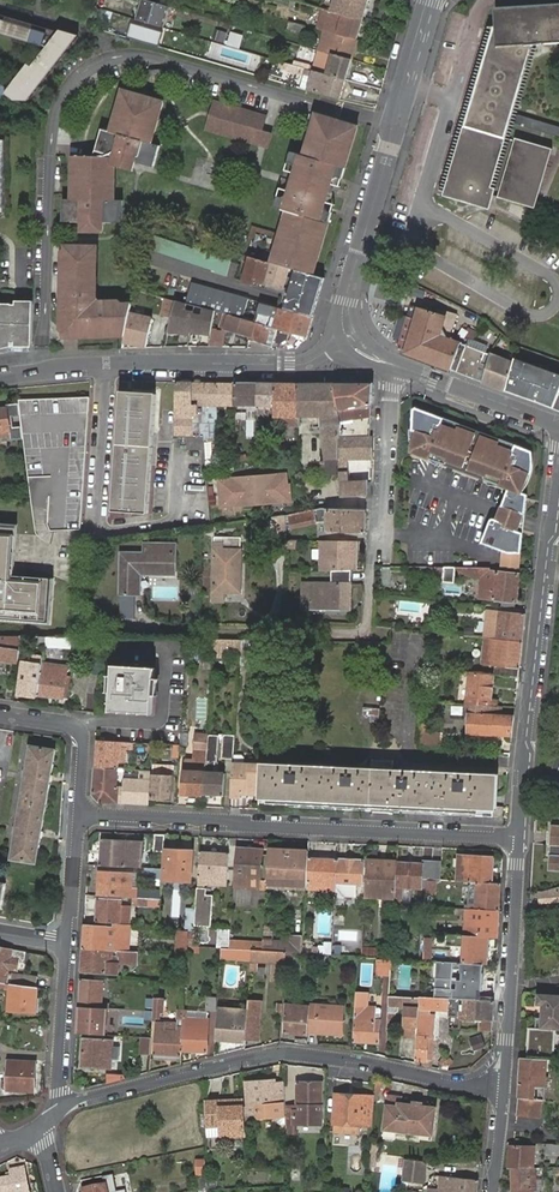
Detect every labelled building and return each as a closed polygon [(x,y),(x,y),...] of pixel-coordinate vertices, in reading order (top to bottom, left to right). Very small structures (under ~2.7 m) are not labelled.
[(147,0),(141,0),(135,18),(162,26),(169,6),(147,0)] [(369,0),(334,0),(330,10),(363,20),(369,0)] [(496,8),(498,44),(489,45),(486,54),(472,102),(446,190),(444,195),(490,209),(492,204),(494,196),(536,208),(553,149),(516,138),(515,141),(507,138),(511,123),(514,112),(534,45),(558,44),(558,4),(496,8)] [(357,39),(363,20),(330,10),(324,8),(320,21),(318,21),(316,27),(317,27),(325,30),(357,39)] [(52,45),(37,66),(32,64),(12,94),(21,100),(34,100),(81,37),(0,12),(0,31),(52,45)] [(319,50),(325,30),(317,27),(311,48),(319,50)] [(217,30),(215,42),(225,43),(227,31),(217,30)] [(352,59),(357,39),(325,30),(319,50),(352,59)] [(229,31),(226,45),(239,48),(242,34),(229,31)] [(313,70),(319,50),(311,48),(305,67),(306,68),(313,70)] [(346,79),(352,59),(319,50),(313,70),(346,79)] [(306,68),(305,67),(281,60),(279,67),(305,74),(306,68)] [(340,99),(346,79),(313,70),(306,68),(305,74),(301,87),(340,99)] [(150,70),(151,81),(163,81),(163,70),(150,70)] [(121,159),(134,162),(154,168),(160,146),(153,143),(164,102),(124,89),(111,131),(102,129),(94,157),(72,157),(71,200),(61,200),(60,222),(79,222),(79,232),(100,232),(100,222),(119,222),(120,200),(110,200),(111,165),(113,166),(114,161),(121,159)] [(204,108),(214,111),(217,101),(207,98),(204,108)] [(263,130),(264,126),(252,123),(253,116),(265,119),(267,115),(217,101),(214,111),(210,127),(259,142),(263,130)] [(511,123),(558,137),(558,125),(514,112),(511,123)] [(312,261),(318,263),(333,211),(329,211),(327,207),(334,180),(340,177),(343,177),(358,126),(316,114),(305,155),(292,152),(290,162),(293,163),(297,169),(289,194),(284,198),(279,196),(276,208),(287,211),(280,235),(272,262),(291,268),(296,269),(309,273),(312,261)] [(252,123),(264,126),(265,119),(253,116),(252,123)] [(272,133),(263,130),(259,142),(269,145),(272,133)] [(0,138),(0,214),(11,214),(12,138),(0,138)] [(131,171),(134,162),(121,159),(114,161),(113,166),(131,171)] [(152,253),(226,274),(231,258),(156,237),(152,253)] [(129,314),(131,305),(120,305),(118,302),(97,302),(93,298),(94,277),(89,273),(90,266),(94,262),(94,245),(63,245),(63,250),(59,254),(58,280),(62,284),(61,293),(58,297),(57,324),(60,329),(64,329),(65,326),(75,326),(75,334),(93,335),(96,332),(104,332),(108,336),(124,336),(129,314)] [(251,287),(282,295),(284,288),(291,268),(272,262),(259,258),(251,256),(244,281),(252,284),(251,287)] [(309,273),(315,274),(318,263),(312,261),(309,273)] [(284,288),(290,290),(296,269),(291,268),(284,288)] [(315,312),(325,277),(315,274),(309,273),(296,269),(290,290),(286,303),(285,309),(313,317),(315,312)] [(307,336),(313,317),(285,309),(202,286),(190,284),(185,303),(224,314),(253,322),(276,328),(307,336)] [(174,300),(163,297),(159,314),(169,316),(174,300)] [(32,347),(33,299),(28,299),(15,298),(15,304),(8,304),(0,304),(0,350),(32,347)] [(177,304),(173,322),(199,328),(209,329),(212,311),(202,309),(177,304)] [(405,353),(451,370),(461,343),(447,338),(442,329),(447,315),(419,307),(416,318),(405,353)] [(124,336),(122,341),(144,346),(150,319),(129,314),(124,336)] [(249,336),(253,322),(224,314),(220,327),(249,336)] [(407,316),(397,348),(405,353),(416,318),(407,316)] [(272,343),(276,328),(253,322),(249,336),(248,338),(272,343)] [(64,329),(60,329),(60,334),(75,334),(75,326),(65,326),(64,329)] [(506,391),(514,362),(490,354),(485,353),(467,345),(457,372),(482,382),(506,391)] [(512,393),(539,403),(543,391),(546,392),(555,370),(524,359),(512,393)] [(193,382),(177,382),(176,410),(176,417),(175,434),(192,435),(192,422),(218,422),(218,405),(218,382),(193,382)] [(235,383),(218,382),(218,405),(235,406),(235,383)] [(257,383),(235,383),(235,406),(256,406),(257,383)] [(276,383),(257,383),(256,406),(275,406),(276,383)] [(300,384),(276,383),(275,406),(275,417),(295,417),(294,426),(300,426),(300,417),(300,384)] [(372,406),(373,383),(335,384),(339,410),(340,417),(340,419),(353,414),(358,407),(356,437),(372,436),(372,417),(372,416),(372,406)] [(339,410),(335,384),(300,384),(300,417),(321,417),(334,418),(339,417),(340,419),(340,417),(339,410)] [(156,393),(121,391),(113,511),(148,513),(156,393)] [(80,533),(90,401),(25,400),(23,432),(33,501),(37,530),(80,533)] [(0,408),(0,436),(11,435),(11,440),(23,439),(23,432),(20,403),(8,404),(8,408),(0,408)] [(509,551),(521,553),(525,521),(532,451),(500,439),(498,443),(461,429),(462,425),(414,407),(411,450),(446,462),(447,459),(485,473),(484,477),(509,487),(499,512),(497,519),(492,517),(483,542),(505,550),(509,551)] [(295,417),(275,417),(275,425),(294,426),(295,417)] [(340,419),(326,419),(325,474),(340,474),(340,419)] [(498,443),(500,439),(462,425),(461,429),(498,443)] [(201,450),(205,450),(204,436),(188,436),(187,449),(201,450)] [(354,495),(372,494),(372,481),(352,481),(350,470),(348,459),(373,458),(373,436),(372,436),(356,437),(340,437),(341,449),(341,459),(341,471),(344,471),(345,496),(354,495)] [(219,465),(219,459),(206,460),(207,471),(219,465)] [(446,462),(484,477),(485,473),(447,459),(446,462)] [(293,473),(219,479),(221,507),(295,501),(293,473)] [(328,522),(327,532),(366,532),(367,512),(328,512),(328,508),(322,508),(299,513),(287,515),(287,524),(296,524),(296,522),(303,522),(311,520),(316,515),(317,522),(328,522)] [(284,536),(285,516),(273,517),(273,535),(284,536)] [(50,625),(54,581),(12,577),(17,527),(0,525),(0,620),(50,625)] [(213,525),(211,525),(204,526),(204,533),(214,532),(213,525)] [(223,542),(215,542),(214,592),(214,601),(224,601),(224,592),(240,592),(241,534),(223,534),(223,542)] [(357,541),(321,541),(320,571),(332,571),(351,571),(351,552),(357,552),(357,541)] [(121,552),(121,595),(137,596),(138,571),(177,571),(178,544),(145,543),(145,553),(121,552)] [(503,567),(519,567),(521,553),(509,551),(505,550),(503,567)] [(444,566),(430,566),(430,574),(444,574),(444,566)] [(484,570),(484,567),(455,566),(455,574),(483,576),(484,570)] [(515,607),(518,574),(484,570),(483,576),(482,598),(502,600),(502,606),(515,607)] [(351,585),(352,571),(332,571),(332,584),(304,583),(303,606),(334,607),(334,601),(340,601),(340,584),(351,585)] [(488,609),(485,637),(491,638),(497,639),(523,642),(526,613),(488,609)] [(465,628),(464,635),(474,636),(475,628),(465,628)] [(22,645),(24,637),(0,636),(0,660),(19,662),(22,645)] [(47,645),(47,643),(48,637),(39,637),(37,645),(47,645)] [(519,677),(523,642),(497,639),(491,638),(485,637),(482,664),(491,665),(495,666),(494,675),(519,677)] [(241,650),(242,640),(215,639),(214,649),(241,650)] [(251,640),(242,640),(241,650),(240,664),(256,665),(256,654),(250,653),(251,640)] [(18,693),(38,695),(43,667),(44,657),(37,656),(35,666),(24,664),(18,693)] [(113,675),(112,692),(111,710),(153,713),(154,695),(155,678),(155,668),(114,665),(113,675)] [(43,667),(38,695),(63,699),(67,671),(60,670),(54,669),(43,667)] [(494,675),(470,672),(469,682),(467,697),(467,700),(466,704),(467,704),(488,706),(498,706),(498,700),(491,700),(494,675)] [(469,732),(512,735),(514,717),(501,716),(502,706),(498,706),(488,706),(467,704),(467,708),(471,709),(471,714),(470,714),(469,732)] [(183,793),(204,794),(206,772),(208,734),(197,734),(196,750),(195,760),(186,759),(185,771),(183,793)] [(206,772),(204,794),(224,795),(225,773),(215,772),(215,761),(217,761),(219,735),(208,734),(206,772)] [(234,759),(234,754),(236,735),(224,734),(222,758),(234,759)] [(439,738),(421,737),(420,746),(438,748),(439,738)] [(97,740),(95,767),(118,768),(118,761),(119,756),(116,756),(116,746),(121,746),(121,747),(127,747),(133,747),(133,742),(97,740)] [(31,746),(12,859),(36,863),(55,751),(31,746)] [(119,756),(118,761),(126,762),(127,747),(121,747),(121,746),(116,746),(116,756),(119,756)] [(247,793),(260,793),(261,764),(261,762),(261,759),(257,759),(257,757),(252,757),(252,759),(245,759),(245,755),(234,754),(234,759),(234,763),(231,796),(242,796),(242,797),(247,798),(247,797),(247,793)] [(493,809),(493,806),(494,796),(496,773),(461,771),(460,777),(295,770),(295,764),(261,762),(261,764),(260,793),(259,798),(259,806),(371,811),(372,807),(268,803),(268,799),(381,804),(380,808),(390,808),(390,805),(493,809)] [(153,775),(152,798),(172,799),(174,776),(175,765),(154,764),(153,775)] [(460,777),(461,771),(393,768),(372,767),(295,764),(295,770),(460,777)] [(99,801),(117,802),(117,787),(118,768),(95,767),(93,794),(99,801)] [(117,802),(149,804),(152,771),(144,770),(144,776),(147,776),(147,780),(125,779),(125,787),(122,787),(117,787),(117,802)] [(268,803),(372,807),(380,808),(381,804),(268,799),(268,803)] [(493,813),(493,809),(390,805),(390,808),(493,813)] [(504,817),(504,807),(493,806),(493,809),(493,813),(492,816),(504,817)] [(552,823),(549,868),(558,869),(558,823),(552,823)] [(166,835),(155,834),(155,851),(165,852),(166,835)] [(102,838),(100,865),(131,867),(141,867),(141,862),(142,841),(133,840),(102,838)] [(265,849),(237,847),(235,883),(234,887),(239,887),(240,879),(263,881),(265,849)] [(269,848),(267,883),(273,883),(300,884),(306,885),(309,850),(302,850),(275,849),(269,848)] [(194,851),(167,849),(165,880),(192,882),(194,851)] [(196,917),(196,925),(211,926),(213,899),(206,899),(206,894),(207,888),(206,888),(206,884),(228,885),(230,853),(201,851),(198,888),(196,917)] [(472,881),(493,883),(495,857),(470,856),(463,856),(462,881),(469,881),(472,881)] [(336,890),(338,859),(310,857),(308,889),(336,891),(336,890)] [(336,891),(335,903),(343,903),(343,895),(355,895),(355,891),(355,884),(363,884),(365,861),(338,859),(336,890),(336,891)] [(147,860),(147,868),(156,868),(157,861),(147,860)] [(431,879),(433,861),(423,860),(423,864),(398,862),(396,884),(396,895),(395,899),(395,902),(403,903),(404,886),(410,887),(426,888),(427,879),(431,879)] [(368,898),(395,899),(396,895),(396,884),(394,884),(396,862),(371,861),(369,894),(368,898)] [(442,861),(433,861),(431,879),(441,880),(442,861)] [(155,878),(163,878),(164,869),(156,868),(147,868),(146,868),(146,878),(155,878)] [(100,872),(98,895),(132,898),(133,874),(100,872)] [(263,881),(240,879),(239,887),(262,889),(263,881)] [(435,880),(427,880),(426,893),(435,893),(435,880)] [(500,910),(501,883),(493,883),(472,881),(472,885),(469,885),(469,904),(471,904),(470,909),(500,910)] [(540,903),(558,901),(558,886),(543,891),(539,891),(540,903)] [(136,891),(136,898),(161,900),(161,892),(153,891),(153,893),(136,891)] [(132,904),(161,906),(162,900),(161,900),(136,898),(133,898),(132,904)] [(96,922),(114,923),(119,924),(121,900),(98,899),(96,922)] [(498,937),(500,910),(470,909),(466,909),(465,915),(464,935),(489,937),(498,937)] [(189,930),(188,946),(194,946),(196,925),(196,917),(187,916),(186,930),(189,930)] [(84,924),(83,948),(107,950),(119,951),(128,951),(130,925),(119,924),(114,923),(114,926),(108,926),(84,924)] [(441,925),(441,933),(457,934),(457,926),(441,925)] [(217,947),(222,948),(230,948),(231,929),(218,928),(217,947)] [(177,954),(188,955),(188,946),(189,930),(186,930),(179,930),(177,954)] [(294,952),(301,952),(303,935),(290,934),(290,941),(272,940),(273,931),(265,930),(263,950),(272,951),(286,951),(294,952)] [(489,937),(464,935),(447,934),(446,945),(464,946),(463,962),(483,963),(488,964),(489,937)] [(432,937),(425,937),(423,955),(431,955),(432,937)] [(246,941),(231,940),(230,948),(246,949),(246,941)] [(249,949),(253,949),(263,950),(263,942),(249,941),(249,949)] [(319,946),(319,953),(330,954),(331,942),(324,942),(323,946),(319,946)] [(26,952),(1,948),(0,953),(0,983),(6,984),(9,968),(17,970),(19,959),(25,960),(26,952)] [(83,948),(81,971),(118,973),(118,963),(112,962),(112,955),(123,956),(123,963),(137,964),(137,952),(128,951),(119,951),(107,950),(83,948)] [(221,957),(252,959),(253,949),(249,949),(230,948),(222,948),(221,957)] [(363,948),(362,956),(377,957),(378,949),(363,948)] [(272,980),(285,980),(285,975),(285,972),(285,967),(286,951),(272,951),(263,950),(253,949),(252,959),(251,970),(257,971),(258,961),(273,962),(272,980)] [(286,951),(285,967),(293,968),(294,952),(286,951)] [(391,959),(377,959),(376,973),(391,974),(391,959)] [(463,962),(437,961),(435,997),(464,999),(481,1000),(483,963),(463,962)] [(81,980),(79,1006),(108,1008),(108,1004),(102,1004),(102,997),(103,981),(81,980)] [(110,982),(103,981),(102,997),(109,997),(110,982)] [(37,1005),(39,989),(19,986),(11,984),(9,1012),(32,1014),(33,1005),(37,1005)] [(356,1006),(354,1041),(379,1042),(380,1020),(374,1020),(375,1007),(376,994),(356,993),(356,1006)] [(537,994),(536,1006),(541,1006),(541,1019),(536,1018),(535,1029),(558,1030),(558,995),(537,994)] [(419,1007),(419,997),(389,996),(388,1012),(395,1012),(396,1012),(398,1010),(398,1006),(405,1006),(404,1034),(417,1035),(418,1013),(419,1007)] [(449,1009),(449,998),(440,998),(419,996),(419,997),(419,1007),(449,1009)] [(219,998),(207,997),(206,1010),(218,1010),(219,998)] [(154,1011),(154,1017),(160,1017),(160,1012),(163,1012),(164,999),(155,998),(154,1011)] [(493,1030),(495,1001),(481,1000),(464,999),(464,1005),(461,1005),(460,1011),(460,1019),(480,1020),(479,1029),(493,1030)] [(248,1010),(246,1039),(258,1039),(261,1002),(249,1001),(248,1010)] [(309,1006),(287,1004),(285,1033),(306,1035),(309,1006)] [(310,1004),(309,1031),(342,1034),(344,1007),(310,1004)] [(107,1008),(79,1006),(77,1033),(101,1034),(106,1034),(106,1023),(107,1008)] [(236,1041),(245,1042),(246,1039),(248,1010),(220,1007),(217,1040),(227,1041),(236,1041)] [(209,1020),(208,1020),(188,1018),(188,1011),(184,1011),(184,1019),(182,1051),(207,1052),(209,1020)] [(209,1012),(188,1011),(188,1018),(208,1020),(209,1012)] [(428,1038),(433,1038),(434,1014),(418,1013),(417,1035),(417,1037),(417,1042),(416,1059),(427,1060),(428,1038)] [(154,1055),(181,1057),(182,1051),(184,1019),(178,1019),(178,1023),(165,1022),(164,1023),(156,1023),(154,1055)] [(107,1035),(118,1035),(119,1023),(106,1023),(106,1034),(107,1035)] [(481,1036),(471,1039),(474,1049),(484,1046),(481,1036)] [(140,1054),(151,1055),(152,1037),(141,1037),(140,1054)] [(113,1041),(83,1038),(81,1066),(111,1068),(112,1057),(106,1057),(106,1047),(113,1047),(113,1041)] [(416,1063),(431,1067),(432,1060),(433,1038),(428,1038),(427,1060),(416,1059),(416,1063)] [(408,1061),(416,1063),(416,1059),(417,1042),(409,1042),(408,1061)] [(443,1057),(439,1064),(442,1065),(450,1064),(447,1059),(443,1057)] [(545,1085),(547,1059),(521,1058),(519,1097),(534,1099),(542,1099),(544,1100),(545,1085)] [(9,1060),(8,1078),(4,1082),(3,1088),(7,1091),(35,1092),(36,1062),(9,1060)] [(107,1083),(122,1079),(121,1074),(107,1073),(107,1083)] [(286,1124),(284,1082),(275,1082),(275,1079),(245,1082),(247,1106),(256,1105),(257,1111),(258,1115),(261,1117),(277,1116),(277,1120),(280,1125),(286,1124)] [(298,1082),(297,1105),(299,1105),(300,1110),(294,1110),(294,1124),(322,1124),(322,1083),(298,1082)] [(373,1119),(374,1097),(336,1095),(334,1124),(334,1133),(359,1135),(360,1126),(372,1127),(373,1119)] [(534,1099),(519,1097),(517,1114),(540,1117),(542,1099),(534,1099)] [(243,1098),(204,1100),(205,1118),(205,1125),(223,1124),(224,1138),(246,1137),(245,1121),(243,1098)] [(398,1104),(396,1131),(432,1134),(435,1107),(398,1104)] [(223,1124),(205,1125),(206,1139),(224,1138),(223,1124)] [(547,1144),(546,1153),(558,1154),(558,1144),(547,1144)] [(512,1146),(511,1169),(528,1167),(534,1167),(535,1147),(512,1146)] [(203,1174),(203,1159),(195,1159),(194,1174),(203,1174)] [(424,1162),(404,1159),(403,1173),(408,1173),(406,1182),(431,1184),(431,1177),(423,1176),(424,1162)] [(536,1188),(535,1167),(534,1167),(528,1167),(528,1170),(513,1171),(514,1189),(536,1188)] [(24,1169),(11,1172),(12,1179),(0,1181),(0,1191),(29,1191),(24,1169)] [(104,1177),(81,1182),(84,1191),(107,1191),(104,1177)] [(478,1180),(441,1177),(439,1191),(427,1190),(427,1191),(477,1191),(478,1180)]
